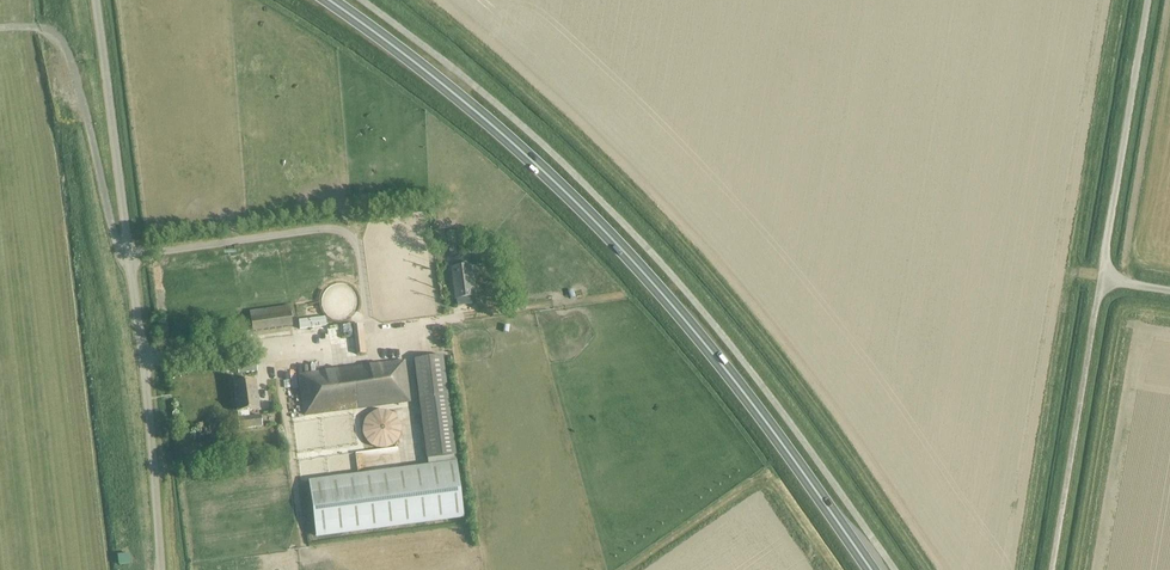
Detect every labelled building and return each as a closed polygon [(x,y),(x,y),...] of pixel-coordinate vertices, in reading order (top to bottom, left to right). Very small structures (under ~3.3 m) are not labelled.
[(57,50),(47,54),(51,64),(61,61),(57,50)] [(481,265),(480,255),(471,256),(472,266),(481,265)] [(450,268),(453,299),(454,298),(454,306),(472,304),(472,296),(469,266),(450,268)] [(239,320),(241,333),(291,326),(288,306),(249,311),(250,318),(239,320)] [(324,318),(298,321),(299,329),(325,326),(324,318)] [(366,354),(363,325),(353,326),(356,355),(366,354)] [(427,459),(455,455),(441,356),(413,360),(427,459)] [(257,358),(238,361),(239,372),(258,370),(257,358)] [(350,368),(355,409),(408,401),(403,361),(350,368)] [(303,416),(355,409),(350,368),(298,375),(303,416)] [(258,409),(254,380),(232,383),(236,414),(237,414),(239,431),(260,428),(259,416),(248,417),(247,410),(258,409)] [(400,431),(400,430),(400,427),(398,423),(397,420),(394,417),(392,415),(388,413),(382,412),(378,412),(374,413),(372,414),(368,417),(366,420),(364,423),(363,427),(362,430),(363,434),(364,437),(365,441),(368,444),(371,446),(374,448),(377,449),(381,449),(385,449),(389,448),(392,446),(394,444),(397,441),(399,437),(400,434),(400,431)] [(313,417),(304,419),(307,437),(316,436),(313,417)] [(245,449),(245,459),(253,458),(252,448),(245,449)] [(456,464),(307,484),(314,536),(462,516),(456,464)] [(129,554),(119,555),(119,565),(129,564),(129,554)]
